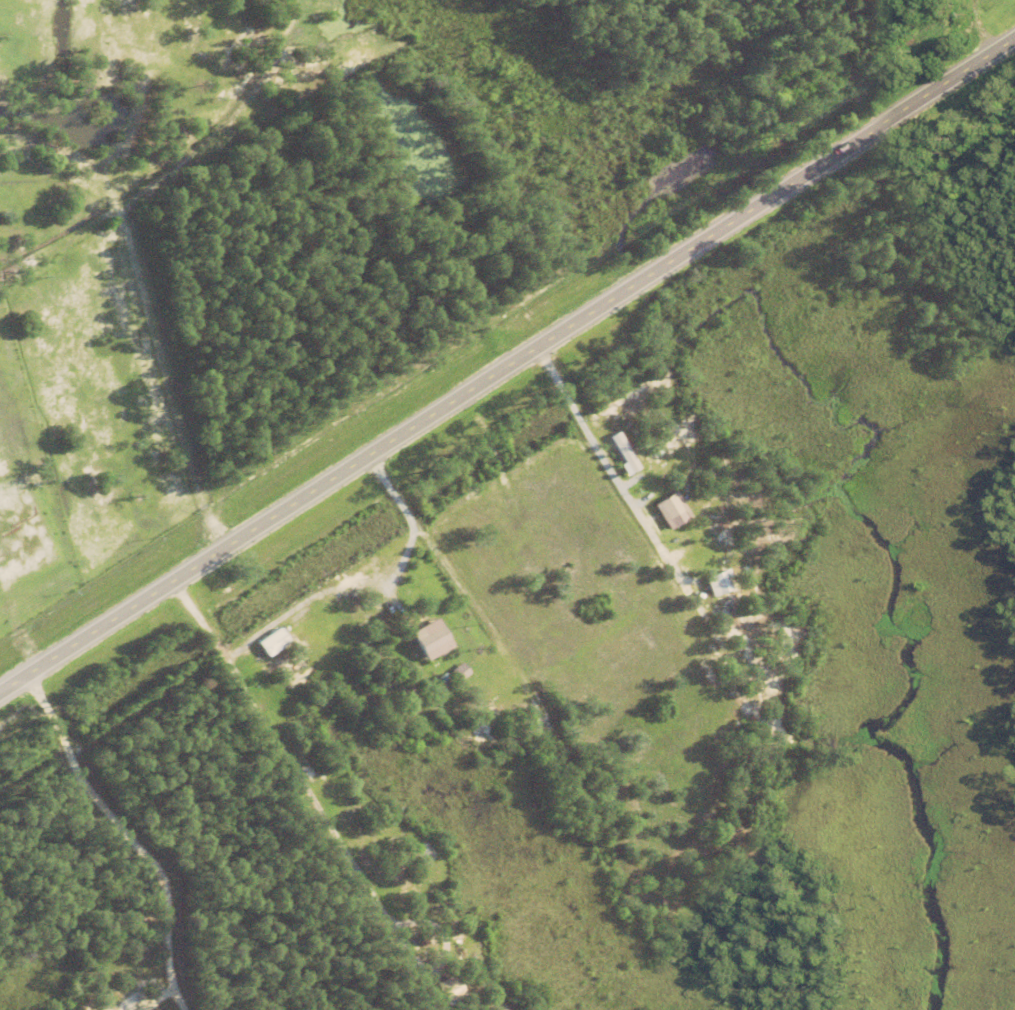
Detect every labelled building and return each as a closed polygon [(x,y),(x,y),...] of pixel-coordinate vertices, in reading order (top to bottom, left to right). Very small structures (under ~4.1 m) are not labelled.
[(609,439),(617,434),(638,471),(630,475),(609,439)] [(653,507),(671,496),(681,513),(664,524),(653,507)] [(703,581),(726,572),(729,579),(726,580),(730,592),(711,600),(703,581)] [(386,619),(388,618),(385,611),(389,609),(396,625),(390,628),(386,619)] [(404,621),(405,612),(413,612),(412,621),(404,621)] [(454,646),(439,617),(411,631),(427,660),(454,646)] [(257,645),(278,630),(289,645),(267,660),(257,645)] [(461,641),(478,638),(479,643),(462,646),(461,641)] [(438,677),(445,688),(470,672),(463,661),(438,677)] [(465,1000),(448,1009),(445,1009),(434,988),(452,977),(465,1000)]
